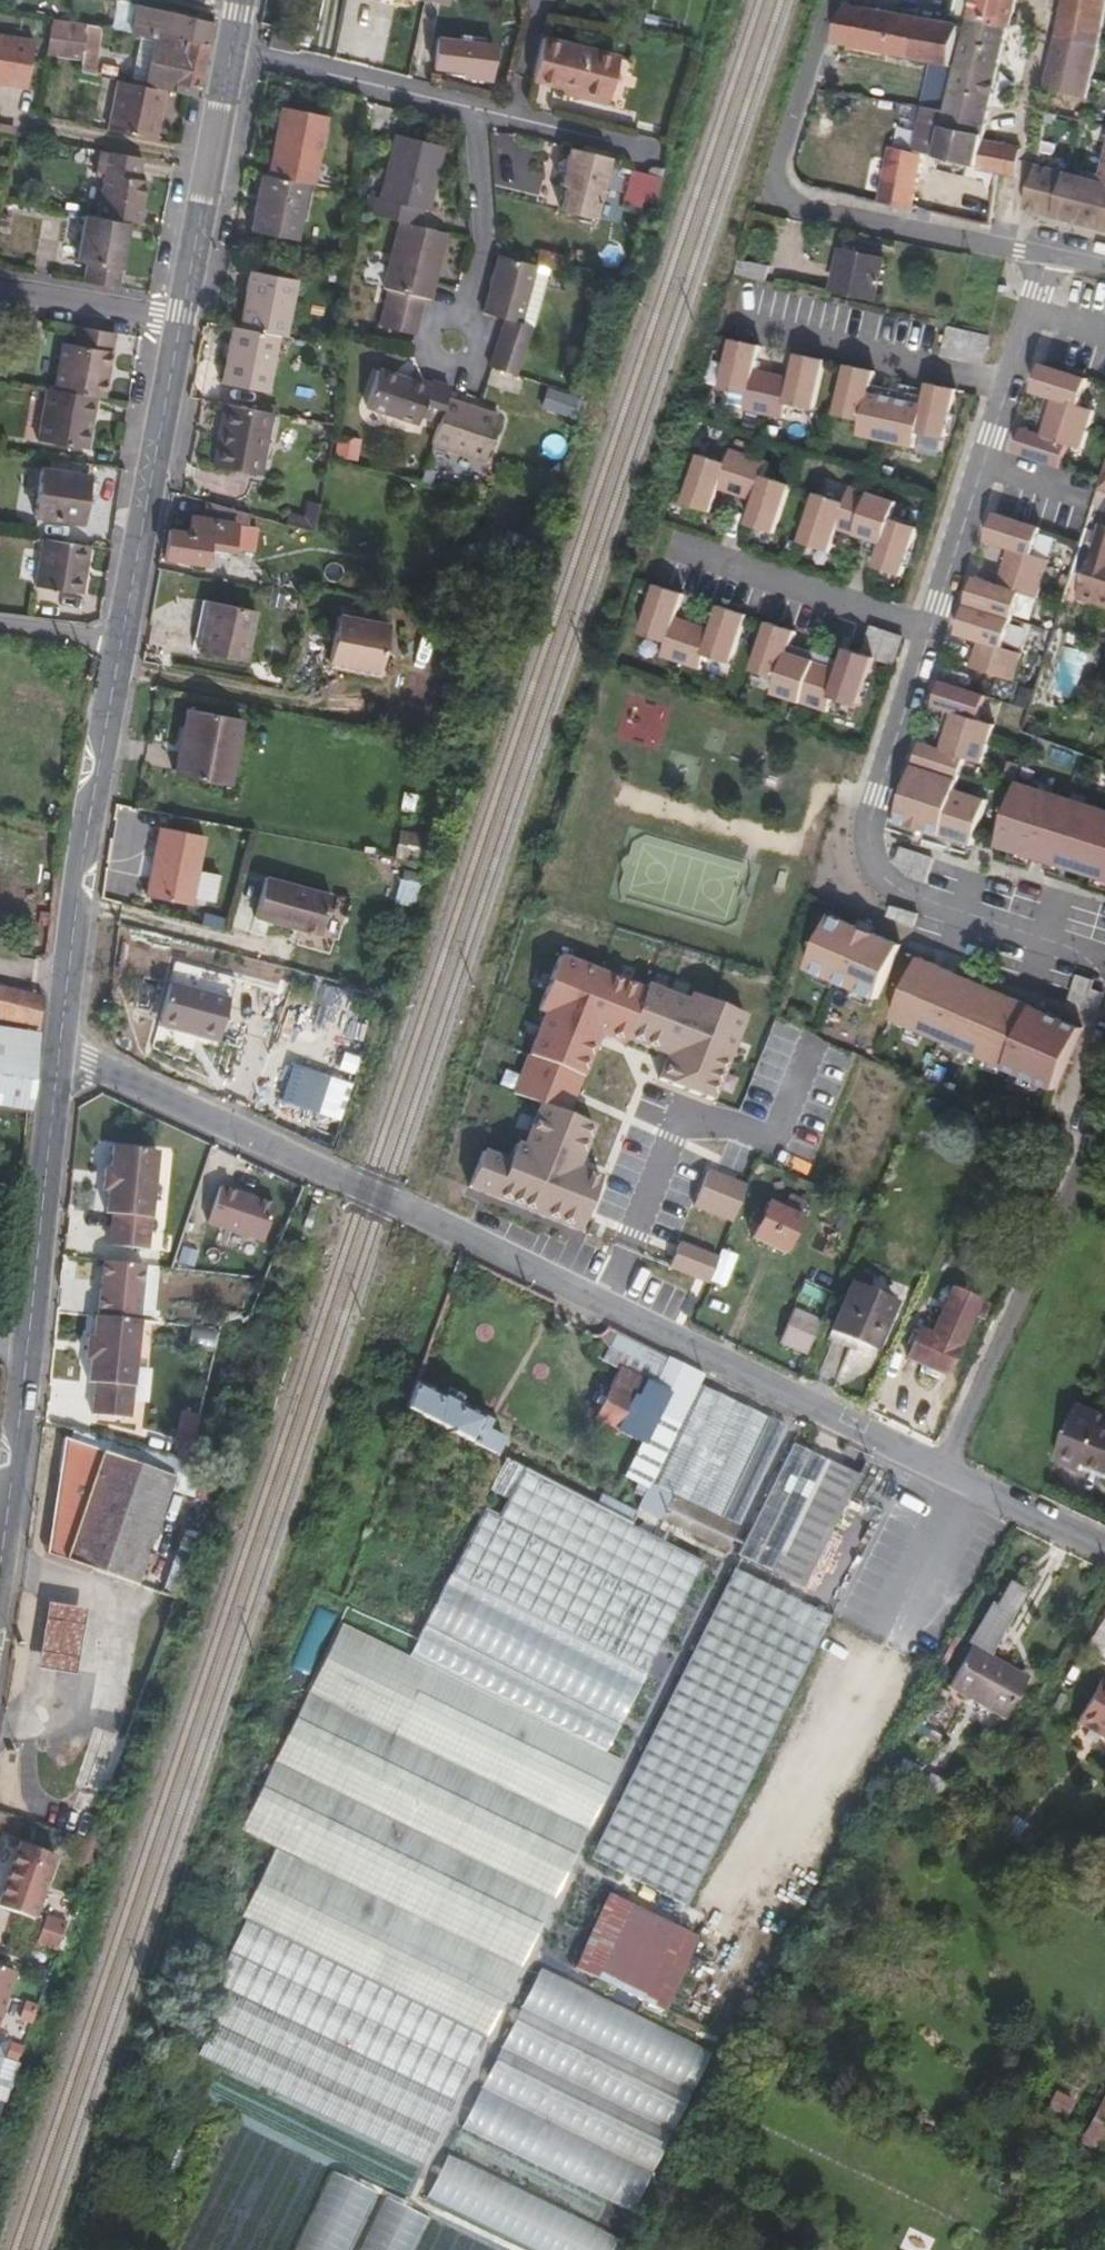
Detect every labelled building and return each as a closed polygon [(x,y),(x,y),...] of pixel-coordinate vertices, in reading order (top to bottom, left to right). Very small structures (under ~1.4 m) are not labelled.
[(1015,0),(956,0),(953,11),(969,15),(1009,24),(1015,0)] [(1104,9),(1104,0),(1062,0),(1047,88),(1089,96),(1104,9)] [(952,63),(958,25),(846,8),(834,43),(952,63)] [(209,48),(213,23),(168,12),(165,31),(162,42),(176,45),(177,41),(203,47),(209,48)] [(984,134),(1009,24),(969,15),(947,108),(943,125),(984,134)] [(79,61),(82,25),(50,18),(43,52),(79,61)] [(162,42),(165,31),(133,23),(130,35),(153,40),(162,42)] [(95,48),(99,29),(82,25),(79,61),(78,74),(92,77),(95,48)] [(29,39),(0,34),(0,82),(21,86),(29,39)] [(602,94),(611,49),(541,34),(532,79),(602,94)] [(488,73),(491,45),(436,39),(433,67),(488,73)] [(192,97),(203,47),(177,41),(176,45),(162,42),(153,40),(144,87),(163,91),(192,97)] [(154,140),(163,91),(144,87),(117,82),(107,131),(154,140)] [(315,181),(328,114),(280,105),(266,171),(307,179),(315,181)] [(982,141),(984,134),(943,125),(947,108),(924,105),(913,153),(889,148),(878,199),(910,206),(921,155),(976,166),(982,141)] [(421,212),(428,185),(422,183),(433,144),(394,133),(376,197),(371,195),(366,213),(395,221),(410,225),(414,210),(421,212)] [(1012,174),(1018,150),(982,141),(976,166),(1012,174)] [(589,212),(606,153),(564,142),(554,178),(560,180),(554,202),(589,212)] [(428,185),(439,146),(433,144),(422,183),(428,185)] [(135,226),(143,181),(133,180),(137,156),(94,149),(90,172),(101,174),(94,219),(124,224),(135,226)] [(635,199),(644,165),(628,161),(619,194),(635,199)] [(1079,178),(1032,166),(1020,209),(1104,231),(1104,185),(1079,178)] [(295,237),(307,179),(266,171),(260,170),(249,228),(295,237)] [(1100,177),(1081,172),(1079,178),(1104,185),(1104,178),(1100,177)] [(113,290),(124,224),(94,219),(78,216),(71,262),(80,263),(77,284),(113,290)] [(423,296),(441,233),(410,225),(395,221),(377,286),(383,288),(378,306),(411,315),(417,294),(423,296)] [(598,257),(601,246),(594,244),(593,248),(587,247),(585,254),(598,257)] [(872,297),(882,255),(842,245),(831,286),(872,297)] [(560,270),(564,254),(538,246),(533,263),(542,265),(560,270)] [(512,320),(528,262),(490,251),(474,309),(498,316),(485,364),(509,372),(523,323),(512,320)] [(765,278),(768,264),(736,256),(733,269),(765,278)] [(526,324),(542,265),(533,263),(528,262),(512,320),(523,323),(526,324)] [(280,334),(292,276),(247,267),(235,326),(275,333),(280,334)] [(263,391),(275,333),(235,326),(228,324),(216,381),(263,391)] [(98,399),(109,332),(71,325),(68,344),(57,342),(49,390),(91,398),(98,399)] [(943,352),(950,326),(947,325),(941,352),(943,352)] [(979,361),(985,334),(950,326),(943,352),(979,361)] [(812,409),(822,358),(794,352),(789,376),(752,368),(757,345),(728,338),(718,389),(745,394),(742,409),(781,417),(784,403),(812,409)] [(946,437),(955,393),(956,387),(953,386),(936,382),(927,380),(922,401),(868,390),(872,368),(844,363),(834,413),(861,419),(858,434),(914,445),(917,431),(923,432),(946,437)] [(433,393),(436,383),(416,377),(413,383),(362,366),(351,400),(405,419),(408,410),(425,416),(433,393)] [(1078,447),(1091,409),(1076,404),(1083,381),(1038,366),(1030,391),(1051,398),(1039,434),(1019,427),(1012,451),(1056,465),(1064,442),(1078,447)] [(82,450),(91,398),(49,390),(42,389),(32,441),(82,450)] [(471,456),(486,411),(433,393),(425,416),(417,438),(471,456)] [(257,445),(264,411),(221,403),(208,465),(252,474),(257,445)] [(266,447),(273,412),(264,411),(257,445),(266,447)] [(763,475),(767,462),(729,448),(724,463),(698,454),(691,475),(682,503),(709,512),(717,488),(754,500),(746,523),(773,533),(783,503),(789,484),(763,475)] [(1056,465),(1012,451),(1012,453),(1056,467),(1056,465)] [(1103,455),(1093,489),(1104,492),(1104,456),(1103,455)] [(74,524),(83,478),(37,470),(29,516),(74,524)] [(891,517),(897,500),(850,484),(844,502),(816,492),(809,512),(799,541),(829,551),(837,527),(882,542),(874,565),(897,573),(902,574),(917,529),(918,526),(901,520),(891,517)] [(221,550),(226,524),(236,526),(239,512),(200,500),(197,518),(185,516),(182,532),(164,529),(158,556),(198,564),(201,546),(221,550)] [(993,584),(977,579),(970,576),(952,634),(961,637),(975,641),(967,667),(1009,681),(1018,653),(999,647),(1017,592),(1033,597),(1045,559),(1028,553),(1037,525),(996,512),(991,511),(982,540),(987,542),(1005,548),(993,584)] [(1096,523),(1073,596),(1104,607),(1104,526),(1096,523)] [(74,597),(82,549),(36,541),(29,590),(74,597)] [(725,662),(741,614),(714,605),(706,628),(669,616),(677,593),(650,584),(634,633),(660,641),(656,655),(694,668),(699,654),(725,662)] [(238,661),(249,608),(203,599),(192,651),(238,661)] [(373,670),(382,624),(331,614),(322,660),(373,670)] [(835,667),(783,650),(790,629),(762,620),(747,669),(773,678),(768,692),(823,710),(828,696),(854,704),(870,655),(858,651),(842,646),(835,667)] [(889,661),(897,635),(866,624),(866,627),(876,630),(870,655),(889,661)] [(870,655),(876,630),(866,627),(858,651),(870,655)] [(941,669),(937,681),(931,699),(943,703),(975,715),(982,696),(960,689),(964,676),(951,672),(941,669)] [(983,801),(951,790),(962,758),(976,763),(989,724),(974,719),(975,715),(943,703),(931,699),(929,706),(949,713),(937,749),(917,743),(892,823),(968,847),(983,801)] [(228,782),(241,716),(185,705),(172,771),(228,782)] [(1012,779),(992,844),(1027,855),(1038,821),(1053,826),(1042,860),(1063,867),(1067,857),(1093,866),(1090,875),(1104,880),(1104,810),(1012,779)] [(186,903),(199,833),(154,823),(140,894),(186,903)] [(918,881),(925,858),(895,849),(890,863),(905,867),(902,876),(918,881)] [(315,936),(325,896),(260,878),(249,918),(315,936)] [(905,924),(909,914),(888,906),(884,916),(905,924)] [(871,998),(894,944),(866,933),(853,962),(838,955),(850,926),(823,914),(800,968),(871,998)] [(569,955),(545,1016),(591,1035),(625,1048),(628,1043),(661,1057),(665,1046),(674,1050),(690,1001),(650,988),(569,955)] [(932,1008),(947,971),(913,957),(886,1018),(956,1048),(960,1038),(985,1049),(981,1058),(1051,1088),(1077,1026),(1043,1012),(1028,1048),(1013,1042),(1028,1006),(962,977),(946,1014),(932,1008)] [(1100,995),(1089,991),(1093,980),(1078,975),(1070,999),(1095,1008),(1100,995)] [(38,996),(2,986),(0,993),(0,1020),(35,1029),(38,996)] [(213,1046),(224,1003),(165,987),(155,1024),(192,1034),(190,1039),(213,1046)] [(693,995),(690,1001),(674,1050),(660,1083),(714,1105),(749,1018),(693,995)] [(512,1097),(534,1106),(568,1119),(596,1048),(588,1044),(591,1035),(545,1016),(512,1097)] [(192,1034),(155,1024),(154,1029),(190,1039),(192,1034)] [(34,1033),(0,1027),(0,1107),(26,1111),(34,1033)] [(534,1106),(516,1150),(567,1170),(571,1160),(581,1164),(594,1130),(568,1119),(534,1106)] [(141,1253),(153,1154),(108,1149),(105,1172),(100,1171),(98,1192),(103,1193),(100,1216),(107,1217),(103,1249),(141,1253)] [(471,1186),(582,1230),(600,1184),(567,1170),(516,1150),(510,1164),(484,1154),(471,1186)] [(733,1209),(745,1178),(704,1162),(692,1193),(733,1209)] [(275,1194),(219,1176),(208,1214),(263,1231),(275,1194)] [(780,1253),(797,1216),(767,1201),(749,1238),(780,1253)] [(718,1248),(677,1232),(664,1262),(706,1279),(718,1248)] [(436,1259),(439,1250),(428,1246),(424,1255),(436,1259)] [(137,1264),(104,1260),(98,1315),(131,1319),(137,1264)] [(870,1349),(889,1304),(846,1286),(824,1340),(851,1352),(855,1343),(870,1349)] [(940,1376),(974,1301),(944,1288),(924,1333),(912,1328),(911,1331),(905,1328),(898,1344),(904,1347),(899,1358),(940,1376)] [(803,1357),(818,1320),(788,1308),(773,1344),(803,1357)] [(127,1425),(139,1326),(94,1320),(92,1342),(86,1341),(83,1363),(89,1364),(86,1386),(92,1387),(88,1420),(127,1425)] [(665,1358),(617,1334),(609,1350),(658,1374),(665,1358)] [(695,1386),(700,1375),(665,1358),(658,1374),(661,1376),(658,1382),(677,1391),(664,1418),(676,1424),(695,1386)] [(644,1441),(668,1393),(621,1371),(598,1419),(644,1441)] [(480,1417),(409,1382),(399,1409),(493,1455),(501,1437),(476,1425),(480,1417)] [(713,1517),(761,1418),(695,1386),(676,1424),(636,1506),(720,1546),(779,1425),(767,1420),(719,1519),(713,1517)] [(1099,1425),(1102,1418),(1075,1406),(1051,1460),(1076,1471),(1080,1464),(1082,1465),(1099,1425)] [(1099,1425),(1082,1465),(1104,1475),(1104,1428),(1099,1425)] [(130,1581),(167,1474),(61,1438),(40,1550),(130,1581)] [(840,1501),(852,1476),(789,1445),(734,1554),(798,1585),(840,1501)] [(861,1511),(879,1474),(859,1464),(852,1476),(840,1501),(861,1511)] [(517,1469),(503,1497),(613,1551),(627,1523),(517,1469)] [(598,1584),(610,1559),(499,1505),(493,1516),(478,1508),(471,1522),(598,1584)] [(709,1553),(638,1519),(580,1639),(651,1673),(709,1553)] [(677,1670),(602,1866),(689,1899),(707,1852),(708,1852),(763,1709),(751,1704),(766,1665),(758,1662),(767,1640),(793,1650),(796,1643),(813,1649),(829,1608),(731,1571),(727,1580),(743,1587),(731,1619),(717,1614),(693,1676),(677,1670)] [(999,1719),(1023,1673),(988,1654),(1022,1591),(1007,1583),(994,1608),(989,1606),(944,1689),(999,1719)] [(70,1672),(82,1605),(42,1598),(30,1665),(70,1672)] [(540,1722),(340,1624),(239,1830),(274,1847),(240,1915),(486,2036),(655,1692),(574,1653),(540,1722)] [(1096,1680),(1071,1721),(1104,1742),(1104,1685),(1096,1680)] [(952,1786),(926,1771),(914,1794),(940,1808),(952,1786)] [(50,1857),(13,1845),(12,1847),(0,1844),(0,1911),(29,1921),(50,1857)] [(711,1945),(610,1895),(576,1966),(677,2015),(711,1945)] [(56,1947),(61,1920),(43,1917),(38,1944),(56,1947)] [(0,1964),(0,1996),(10,1967),(0,1964)] [(719,2057),(541,1970),(491,2072),(669,2159),(719,2057)] [(1091,2107),(1081,2123),(1104,2138),(1104,2116),(1091,2107)] [(540,2249),(611,2249),(619,2233),(446,2153),(425,2197),(540,2249)] [(355,2249),(409,2249),(426,2214),(381,2193),(355,2249)]
